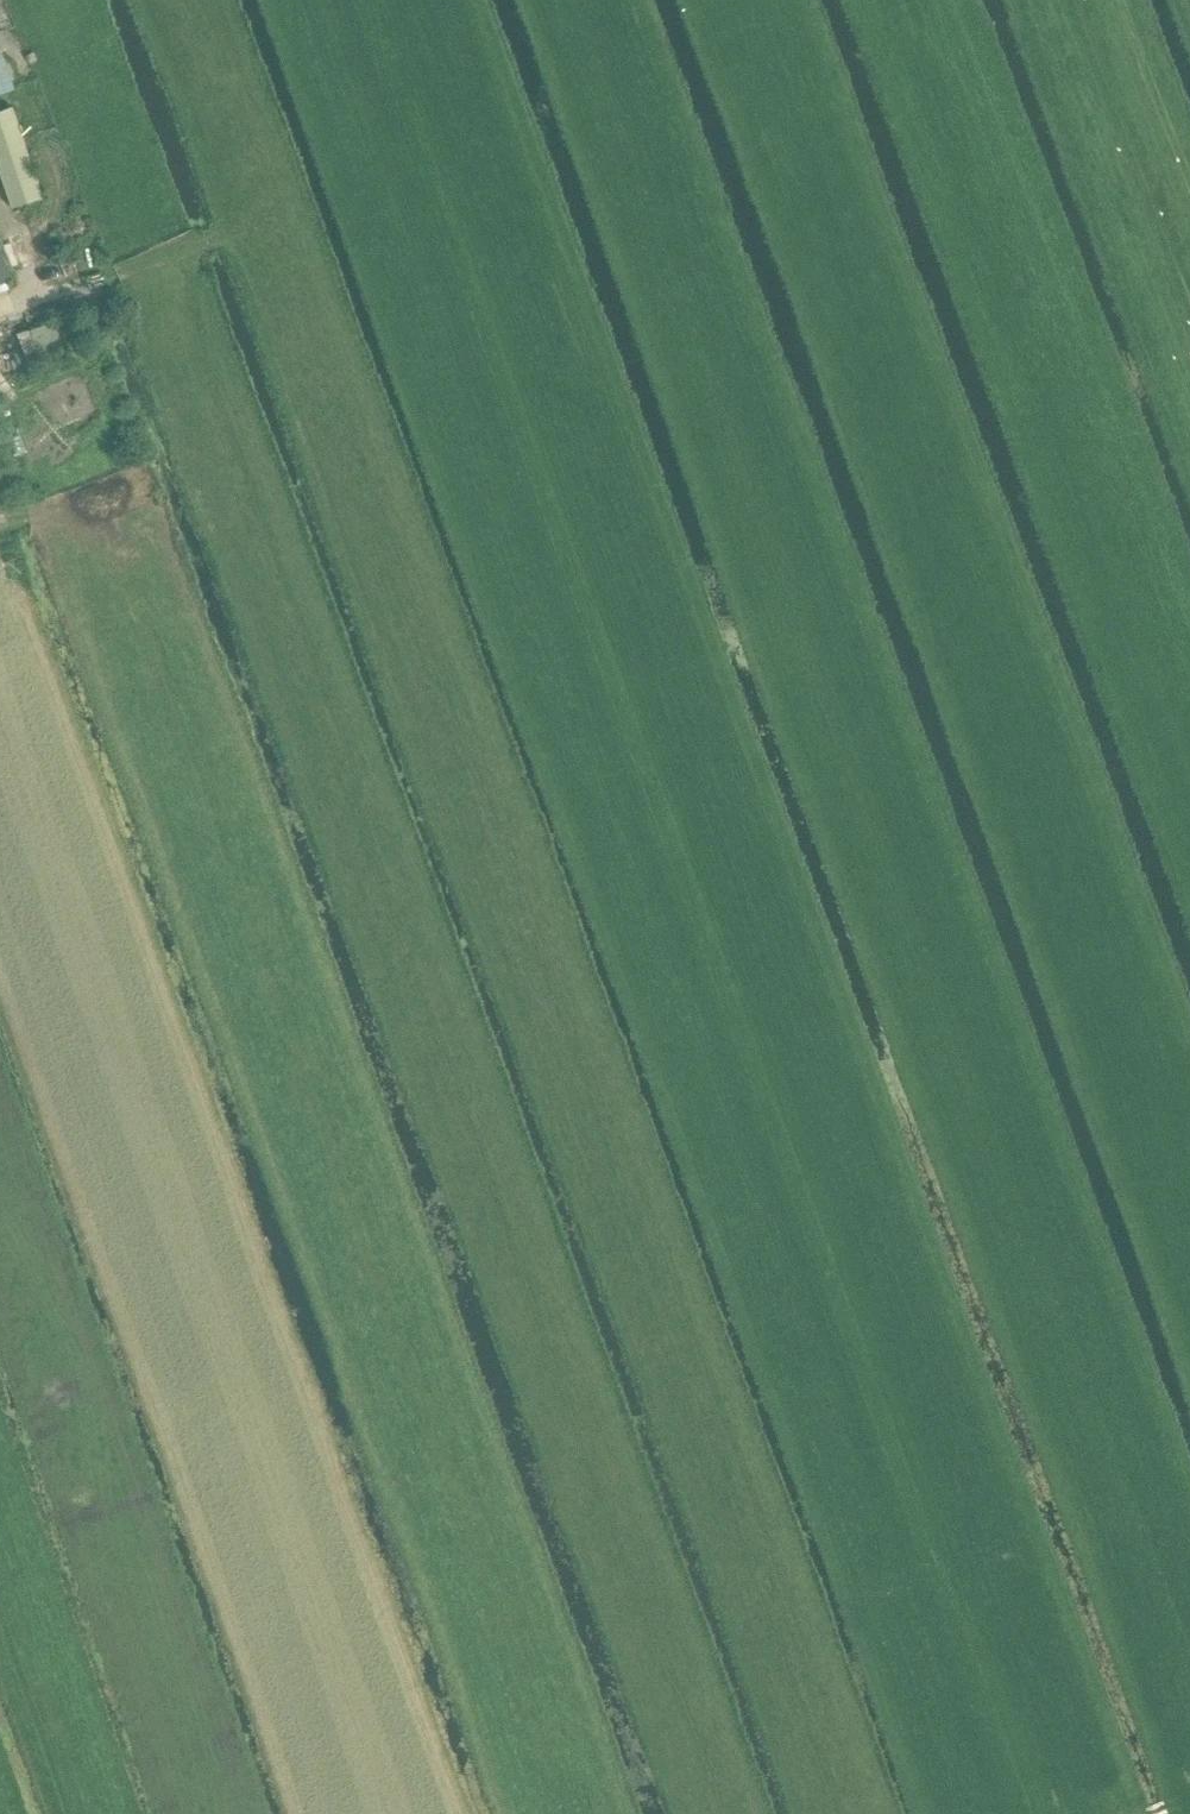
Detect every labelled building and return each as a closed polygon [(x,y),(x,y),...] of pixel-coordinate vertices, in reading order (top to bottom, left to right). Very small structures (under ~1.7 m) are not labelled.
[(10,210),(43,199),(13,106),(0,111),(0,181),(10,210)] [(10,280),(0,253),(0,284),(10,280)]
